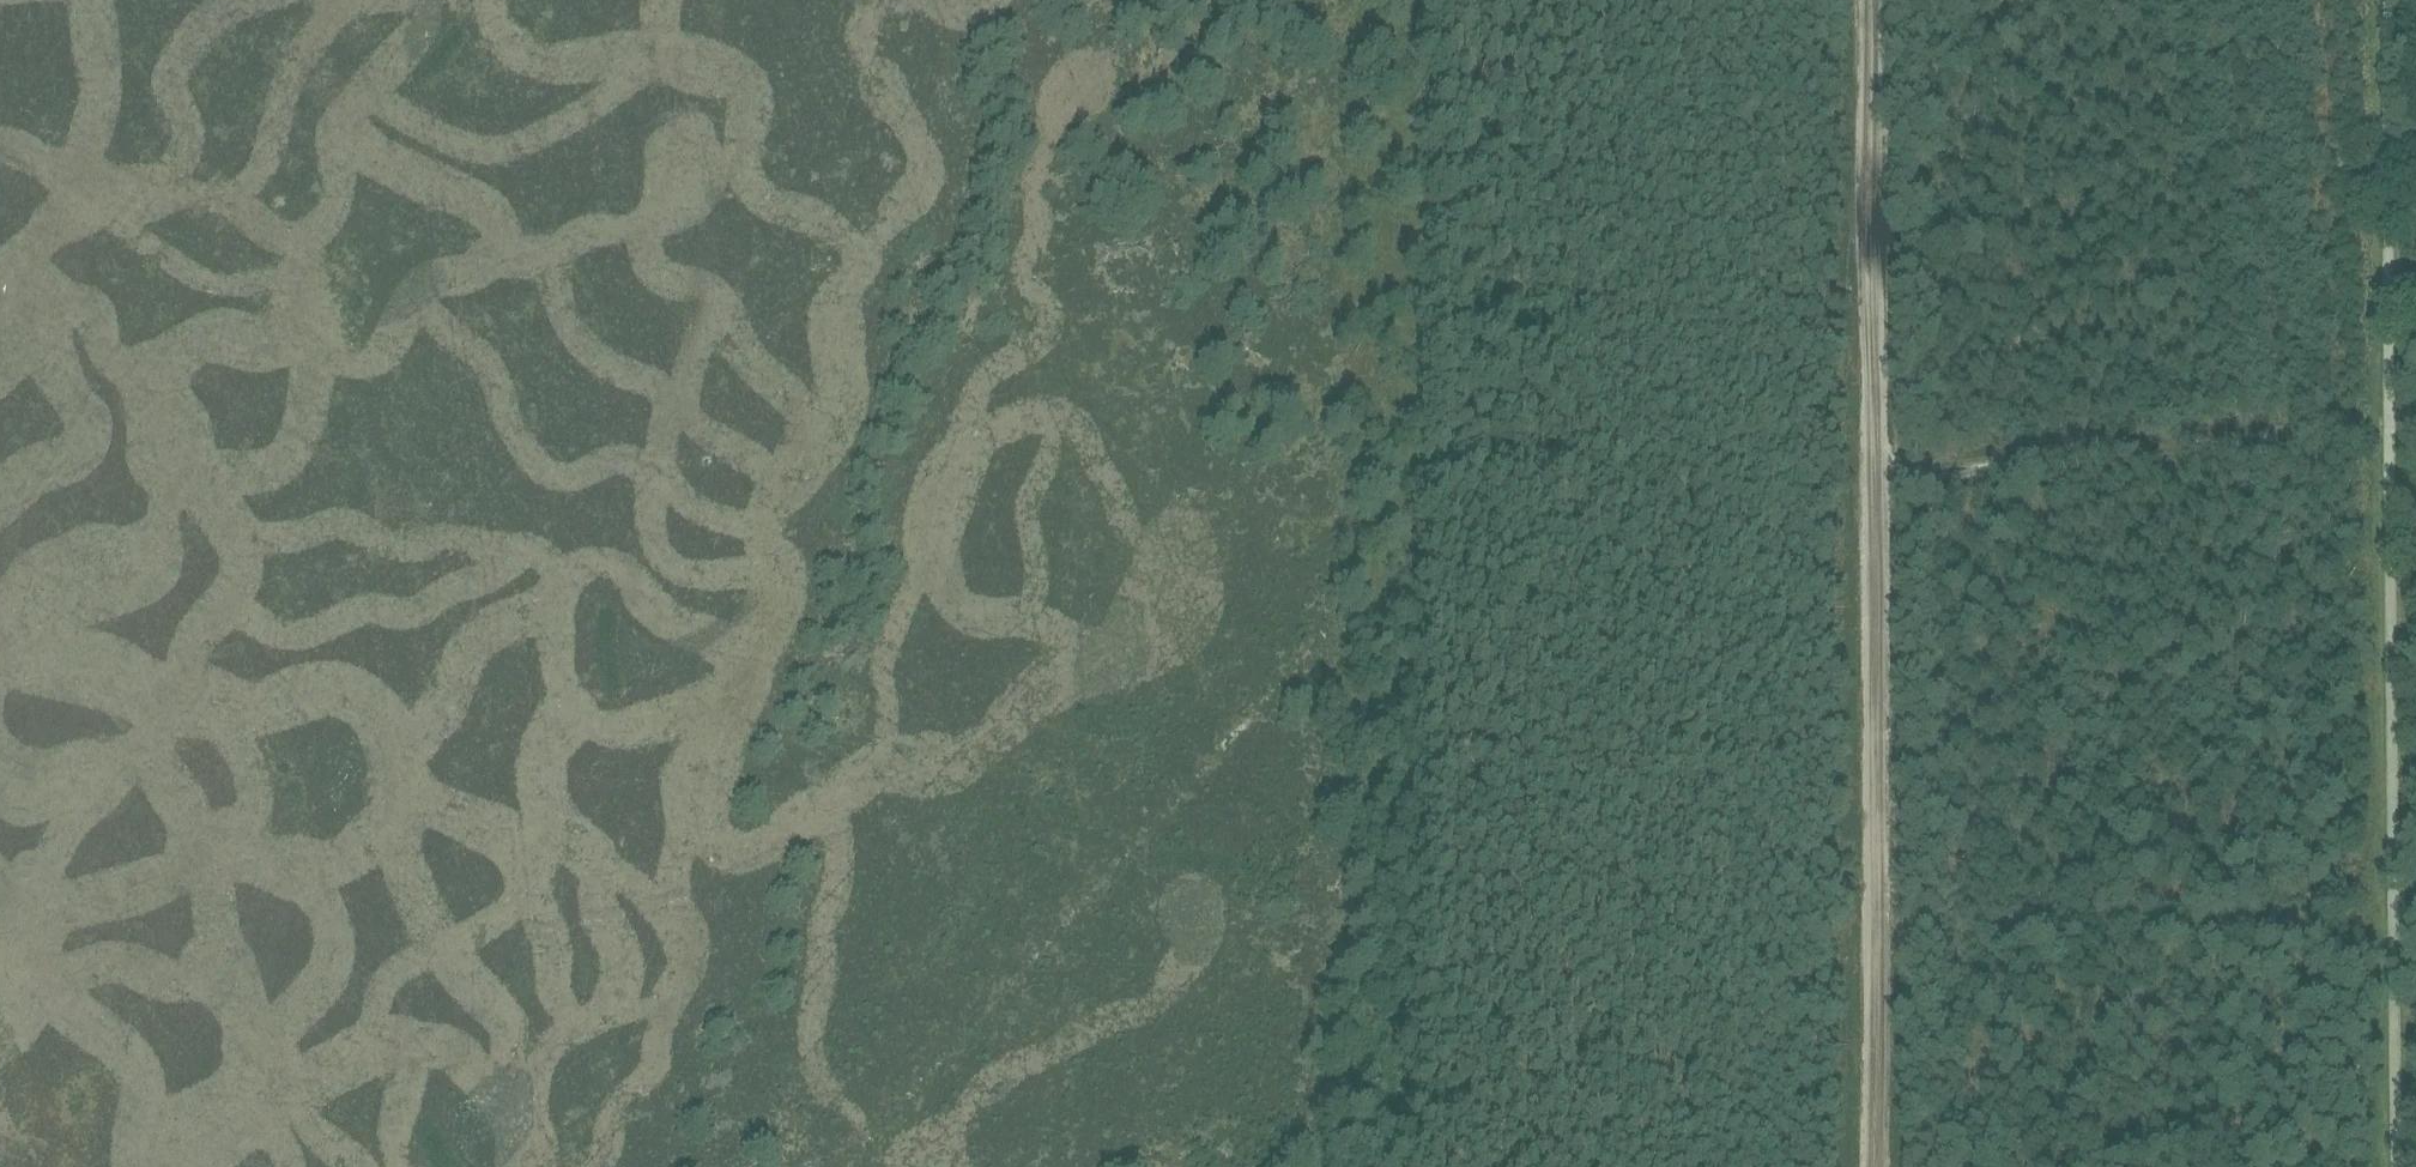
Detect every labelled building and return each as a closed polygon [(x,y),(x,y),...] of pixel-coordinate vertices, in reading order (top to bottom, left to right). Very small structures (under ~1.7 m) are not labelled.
[(2415,423),(2415,403),(2400,409),(2406,427),(2415,423)]
